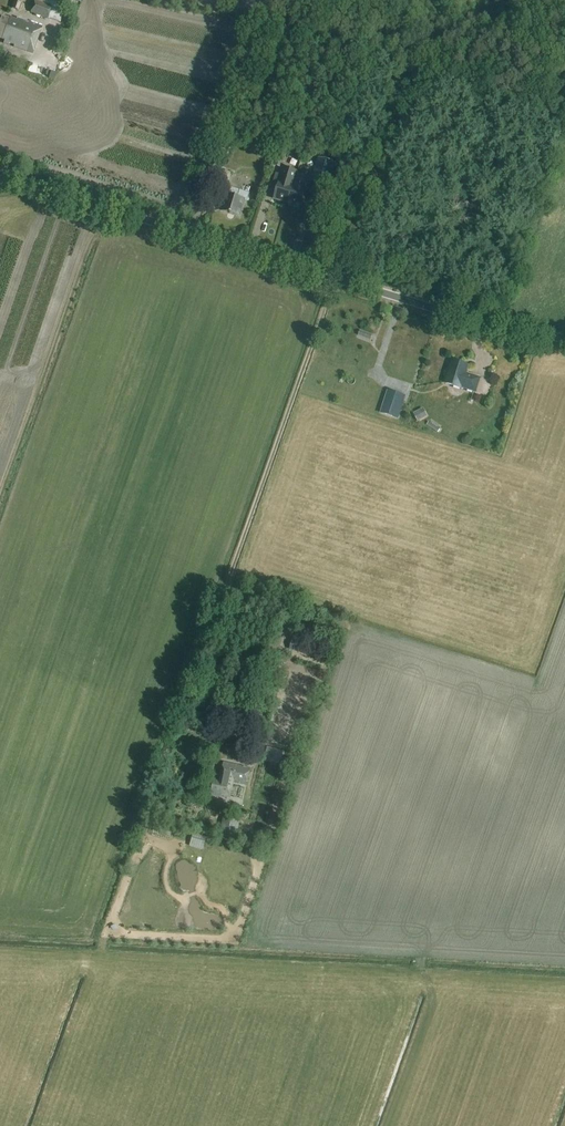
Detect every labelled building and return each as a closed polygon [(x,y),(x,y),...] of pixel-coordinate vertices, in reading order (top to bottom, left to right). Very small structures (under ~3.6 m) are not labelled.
[(18,11),(21,3),(14,1),(12,9),(18,11)] [(47,19),(51,8),(52,7),(34,1),(30,13),(47,19)] [(3,43),(32,54),(41,27),(17,17),(16,20),(9,17),(8,19),(0,16),(0,39),(4,40),(3,43)] [(53,80),(55,74),(47,71),(46,76),(49,77),(48,78),(53,80)] [(263,153),(267,160),(275,156),(271,148),(263,153)] [(273,165),(281,167),(286,150),(278,148),(273,165)] [(329,187),(336,163),(318,158),(310,181),(329,187)] [(287,204),(296,175),(297,171),(284,167),(281,176),(276,174),(274,181),(279,183),(274,199),(287,204)] [(231,173),(218,169),(214,183),(227,188),(231,173)] [(296,175),(287,204),(301,208),(306,191),(311,192),(313,185),(308,184),(310,179),(296,175)] [(231,188),(229,195),(228,195),(223,212),(239,217),(244,200),(246,201),(248,193),(231,188)] [(370,340),(372,335),(359,331),(357,336),(370,340)] [(476,393),(480,378),(466,374),(468,366),(452,361),(444,384),(461,389),(461,388),(476,393)] [(386,391),(379,413),(397,419),(404,396),(386,391)] [(422,409),(413,413),(417,421),(426,416),(422,409)] [(307,644),(323,650),(325,643),(309,638),(307,644)] [(247,785),(250,768),(223,761),(219,782),(214,781),(211,795),(221,797),(222,794),(231,796),(233,781),(247,785)] [(173,828),(155,823),(152,832),(170,837),(173,828)] [(202,851),(206,838),(193,834),(189,847),(202,851)]
